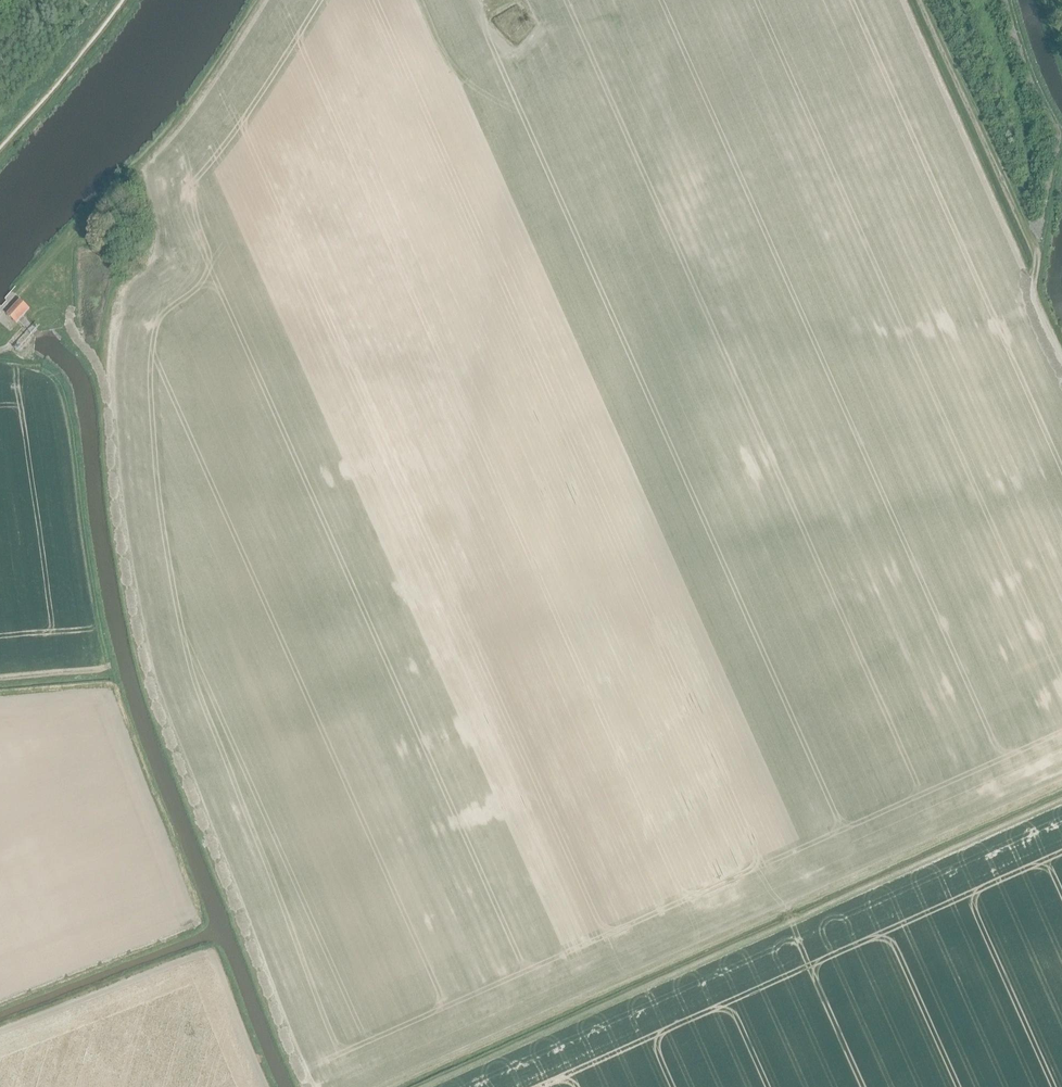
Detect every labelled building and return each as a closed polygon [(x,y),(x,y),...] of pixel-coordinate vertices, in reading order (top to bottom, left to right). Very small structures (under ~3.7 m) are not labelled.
[(29,309),(20,300),(7,315),(16,323),(29,309)]
